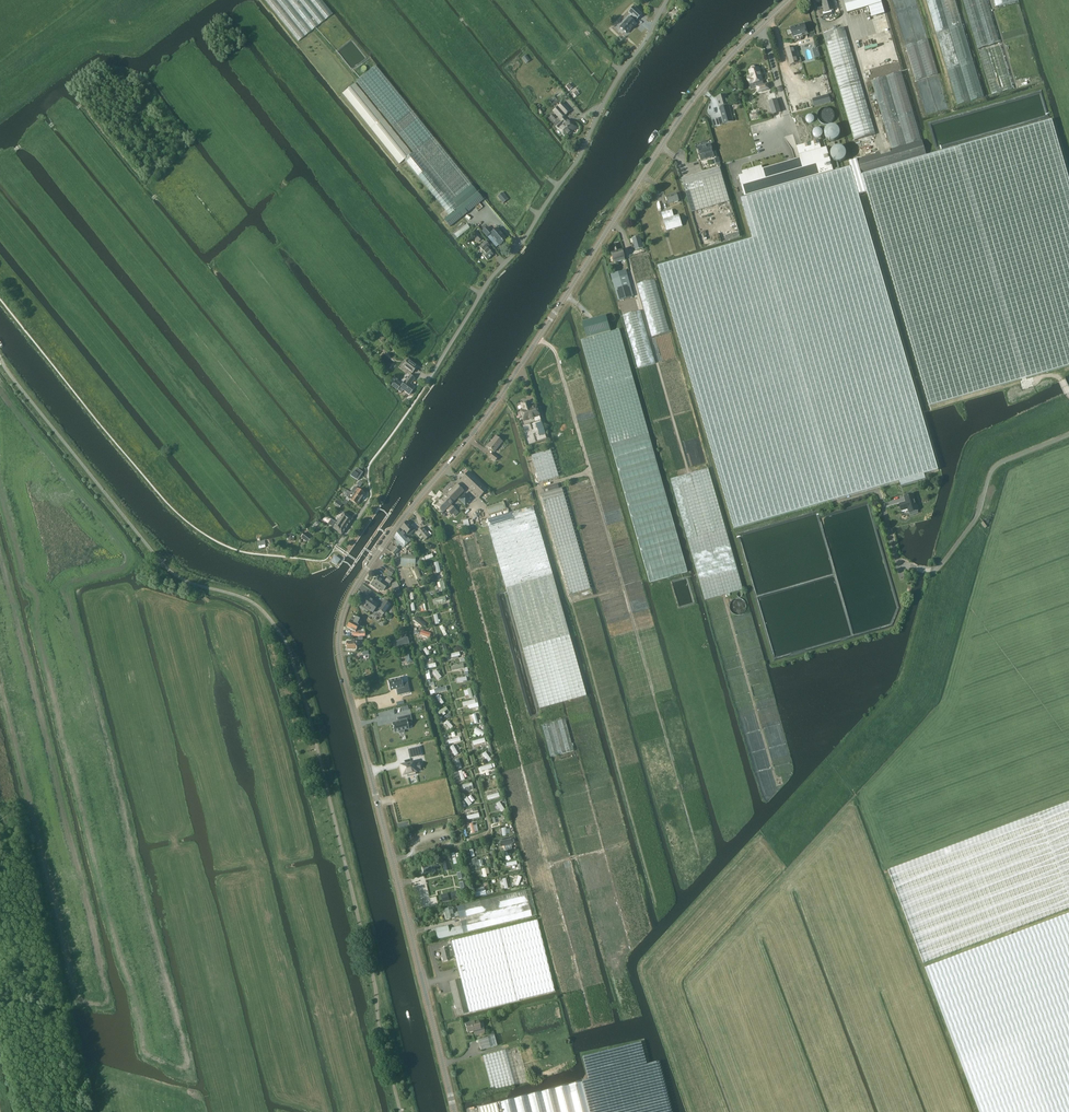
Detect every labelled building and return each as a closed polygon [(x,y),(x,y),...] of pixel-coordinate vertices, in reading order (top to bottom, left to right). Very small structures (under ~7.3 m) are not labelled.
[(299,41),(332,14),(321,0),(266,0),(299,41)] [(832,14),(831,11),(835,10),(832,0),(825,0),(822,1),(825,12),(823,12),(824,16),(832,14)] [(882,2),(881,0),(844,0),(848,13),(867,80),(902,70),(882,2)] [(955,0),(927,0),(958,104),(984,97),(955,0)] [(992,94),(1013,88),(987,0),(963,0),(992,94)] [(629,18),(620,27),(622,30),(624,31),(624,32),(627,34),(630,30),(631,30),(632,28),(632,29),(633,28),(632,28),(636,24),(634,22),(636,20),(641,15),(633,7),(628,13),(631,16),(629,18)] [(794,37),(807,33),(804,24),(791,27),(794,37)] [(854,140),(876,134),(844,27),(823,33),(854,140)] [(916,79),(938,73),(928,39),(906,45),(916,79)] [(798,59),(794,47),(786,49),(791,65),(802,62),(801,58),(798,59)] [(526,55),(522,58),(526,63),(530,60),(526,55)] [(484,199),(478,192),(376,65),(356,81),(414,153),(405,160),(449,215),(444,219),(450,226),(484,199)] [(752,78),(748,79),(749,84),(756,82),(757,87),(764,85),(762,81),(759,68),(757,68),(756,67),(756,66),(755,66),(754,66),(753,66),(752,66),(751,67),(751,69),(751,70),(750,70),(752,78)] [(901,72),(872,81),(892,149),(921,141),(901,72)] [(342,93),(399,164),(412,154),(355,83),(342,93)] [(764,85),(757,87),(759,92),(769,89),(768,84),(764,85)] [(717,98),(724,124),(734,121),(726,95),(717,98)] [(554,105),(558,101),(554,97),(550,101),(554,105)] [(554,112),(555,112),(554,113),(556,114),(559,118),(560,119),(561,119),(563,121),(556,127),(558,129),(557,130),(557,131),(557,132),(559,134),(560,134),(561,133),(565,137),(574,129),(576,132),(577,132),(572,126),(573,125),(571,123),(570,123),(569,124),(566,120),(565,120),(563,117),(570,111),(562,103),(559,106),(560,107),(554,112)] [(849,162),(851,167),(859,195),(867,192),(929,406),(1068,365),(1068,177),(1052,119),(861,175),(857,159),(849,162)] [(743,175),(739,176),(745,197),(834,172),(827,147),(821,149),(819,140),(796,146),(799,155),(800,158),(763,169),(762,166),(742,172),(743,175)] [(858,159),(862,173),(926,155),(922,140),(921,141),(892,149),(858,159)] [(711,144),(698,148),(701,160),(714,157),(711,144)] [(734,529),(900,481),(924,474),(938,470),(851,167),(834,172),(745,197),(741,198),(753,239),(658,266),(734,529)] [(720,167),(682,179),(684,185),(692,212),(730,201),(722,174),(720,167)] [(508,199),(503,192),(498,196),(503,203),(508,199)] [(669,204),(679,201),(677,194),(667,197),(669,204)] [(674,216),(672,210),(662,213),(664,219),(667,231),(683,226),(679,215),(674,216)] [(454,234),(457,239),(470,228),(467,224),(454,234)] [(499,245),(500,245),(507,239),(497,228),(492,232),(488,227),(483,231),(497,247),(499,245)] [(476,231),(471,236),(478,243),(483,238),(476,231)] [(639,239),(632,242),(635,254),(642,252),(639,239)] [(493,254),(488,248),(490,246),(485,241),(479,247),(485,252),(483,254),(487,259),(493,254)] [(622,261),(621,258),(625,257),(622,248),(616,250),(616,252),(612,253),(614,260),(615,263),(622,261)] [(628,275),(613,280),(619,301),(634,296),(628,275)] [(611,331),(606,315),(583,321),(587,338),(581,340),(611,444),(650,582),(688,571),(649,433),(620,329),(611,331)] [(403,366),(412,373),(417,367),(408,360),(403,366)] [(402,393),(404,390),(410,394),(415,387),(410,384),(415,378),(410,375),(406,381),(406,380),(402,385),(396,381),(393,385),(394,386),(393,386),(402,393)] [(528,402),(527,402),(527,401),(526,401),(525,401),(524,401),(523,401),(523,402),(522,402),(522,403),(522,404),(521,404),(523,409),(520,410),(524,420),(539,415),(536,405),(530,407),(528,402)] [(495,452),(503,442),(495,436),(488,446),(495,452)] [(540,482),(559,476),(550,450),(531,455),(540,482)] [(705,600),(743,589),(709,468),(671,479),(705,600)] [(353,477),(358,480),(363,473),(357,469),(354,473),(355,474),(353,477)] [(478,498),(486,490),(468,473),(460,481),(478,498)] [(924,474),(900,481),(901,486),(925,479),(924,474)] [(569,595),(590,589),(564,494),(562,488),(559,488),(558,483),(549,486),(542,488),(543,493),(541,494),(543,500),(569,595)] [(459,513),(451,505),(464,491),(457,484),(435,506),(443,513),(446,510),(451,515),(453,513),(456,516),(459,513)] [(358,488),(354,494),(361,499),(365,493),(358,488)] [(361,499),(354,494),(352,492),(348,498),(350,499),(357,504),(361,499)] [(472,499),(465,493),(459,500),(465,506),(472,499)] [(908,510),(909,513),(919,510),(918,509),(919,509),(918,505),(917,505),(914,493),(904,496),(906,502),(899,503),(902,511),(908,510)] [(490,514),(506,509),(503,501),(487,507),(490,514)] [(586,696),(552,574),(535,513),(533,506),(512,512),(487,519),(487,520),(481,522),(483,527),(488,525),(506,587),(523,648),(539,709),(564,702),(586,696)] [(350,568),(347,572),(347,573),(347,572),(346,573),(347,574),(348,574),(349,574),(350,573),(357,562),(359,559),(360,559),(360,558),(360,557),(362,555),(362,554),(363,553),(363,552),(364,552),(365,551),(365,550),(371,542),(374,537),(375,537),(378,533),(377,533),(380,529),(381,528),(381,527),(382,527),(382,526),(382,527),(382,526),(393,511),(393,510),(393,509),(392,509),(391,509),(390,509),(390,510),(390,511),(389,512),(387,514),(387,515),(384,520),(383,520),(382,522),(381,522),(373,535),(372,536),(369,540),(363,549),(355,561),(354,562),(354,563),(353,563),(354,563),(353,564),(351,566),(351,567),(350,567),(351,567),(350,568)] [(353,518),(348,515),(344,512),(342,515),(337,522),(341,525),(341,524),(344,520),(349,524),(353,518)] [(344,526),(341,524),(341,525),(337,522),(332,519),(329,524),(334,527),(333,528),(342,534),(346,528),(343,526),(344,526)] [(401,528),(401,529),(406,534),(413,527),(407,521),(401,528)] [(430,536),(423,527),(416,532),(419,536),(421,535),(425,540),(430,536)] [(406,535),(406,534),(401,529),(400,529),(395,537),(395,538),(403,548),(404,547),(406,549),(413,544),(411,541),(406,535)] [(306,541),(310,536),(304,532),(301,537),(306,541)] [(401,566),(406,567),(415,567),(415,564),(420,564),(421,562),(419,558),(418,557),(416,557),(416,556),(401,555),(401,566)] [(336,556),(335,557),(332,561),(336,564),(339,560),(340,559),(336,556)] [(417,579),(421,578),(417,568),(413,570),(417,579)] [(390,584),(393,580),(388,576),(385,581),(390,584)] [(388,584),(379,577),(377,579),(375,578),(371,585),(379,591),(381,588),(384,590),(388,584)] [(401,592),(397,581),(391,584),(393,589),(395,588),(397,594),(401,592)] [(381,606),(368,597),(362,605),(373,613),(377,607),(379,608),(378,609),(384,614),(391,605),(385,601),(381,606)] [(746,607),(746,606),(746,605),(746,603),(745,602),(744,601),(743,600),(742,600),(741,599),(740,599),(738,599),(737,599),(735,600),(734,601),(733,602),(732,603),(732,604),(732,606),(732,607),(732,609),(733,610),(733,611),(734,612),(736,613),(738,614),(739,614),(740,614),(742,613),(743,613),(744,612),(745,610),(746,609),(746,608),(746,607)] [(363,627),(360,619),(353,616),(347,627),(356,632),(359,626),(363,627)] [(408,677),(391,682),(394,694),(401,692),(403,699),(418,695),(415,685),(410,687),(408,677)] [(402,722),(390,725),(394,739),(402,737),(403,739),(409,738),(408,736),(412,735),(409,722),(416,720),(414,713),(400,716),(402,722)] [(574,751),(565,719),(542,725),(551,757),(574,751)] [(422,756),(420,746),(408,749),(408,750),(409,749),(411,758),(422,756)] [(414,762),(400,766),(402,776),(404,776),(405,778),(415,775),(415,773),(417,772),(416,770),(421,769),(419,763),(415,764),(414,762)] [(923,963),(1068,908),(1068,802),(888,870),(923,963)] [(430,862),(420,865),(422,873),(432,870),(430,862)] [(455,917),(459,916),(462,925),(449,929),(448,926),(436,929),(438,939),(450,936),(463,933),(532,916),(536,915),(530,889),(457,907),(458,912),(454,913),(453,908),(444,910),(447,919),(456,917),(455,917)] [(925,967),(980,1111),(1068,1111),(1068,913),(925,967)] [(555,991),(537,920),(452,941),(452,943),(447,945),(448,948),(440,949),(443,961),(451,959),(450,957),(455,955),(461,979),(450,982),(458,1015),(469,1013),(519,1000),(555,991)] [(481,1029),(479,1021),(465,1024),(468,1032),(474,1031),(475,1035),(485,1032),(484,1028),(481,1029)] [(481,1050),(497,1045),(494,1035),(478,1040),(481,1050)] [(478,1108),(479,1111),(672,1111),(659,1061),(646,1064),(641,1042),(582,1056),(588,1079),(582,1081),(582,1082),(478,1108)] [(503,1051),(483,1056),(493,1091),(513,1086),(516,1085),(507,1050),(503,1051)]
